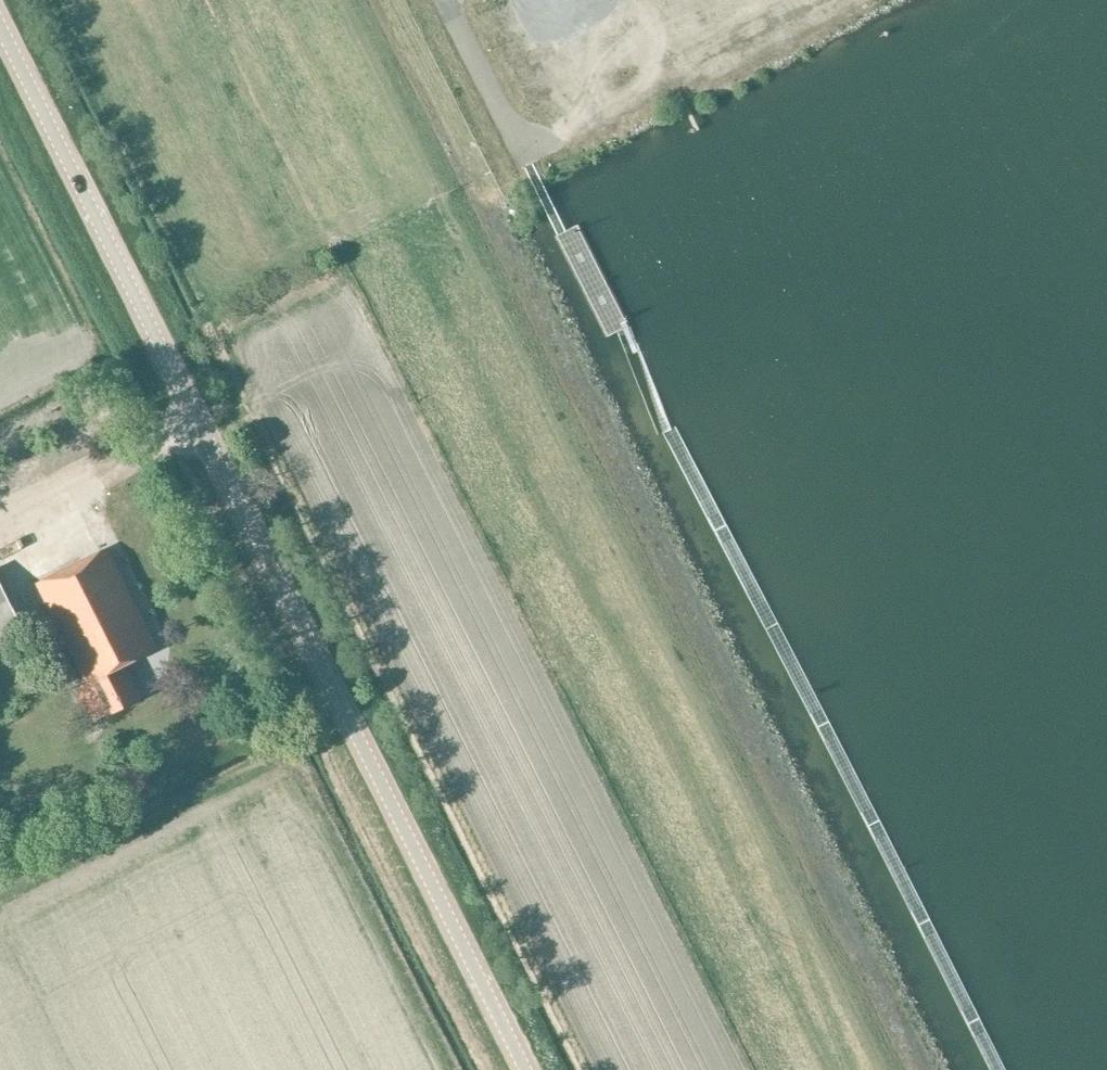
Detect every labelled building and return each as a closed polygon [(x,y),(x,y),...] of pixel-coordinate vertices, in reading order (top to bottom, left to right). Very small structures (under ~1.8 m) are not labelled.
[(104,550),(36,584),(86,683),(74,688),(91,723),(107,715),(139,700),(121,665),(153,651),(104,550)] [(23,629),(0,583),(0,641),(23,629)]
